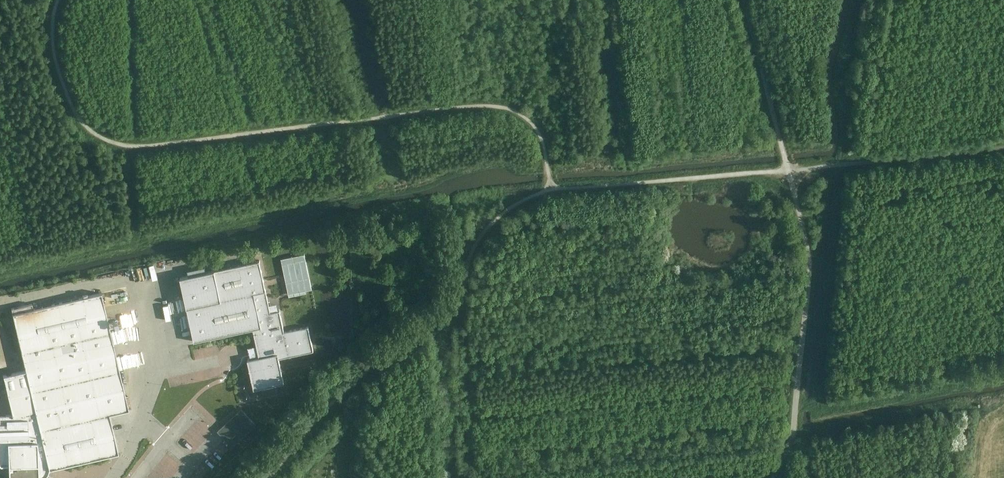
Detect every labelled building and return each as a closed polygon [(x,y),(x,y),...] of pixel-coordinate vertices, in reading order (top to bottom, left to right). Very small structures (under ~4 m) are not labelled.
[(285,279),(297,277),(298,283),(308,281),(304,253),(281,257),(285,279)] [(260,262),(179,280),(186,310),(194,344),(253,331),(256,348),(248,350),(251,362),(247,362),(254,392),(284,385),(279,361),(314,353),(309,329),(285,334),(280,312),(279,313),(278,306),(270,307),(260,262)] [(1,468),(9,468),(10,477),(47,477),(49,475),(50,472),(120,456),(111,416),(130,412),(103,294),(34,310),(33,305),(12,310),(27,372),(4,377),(13,416),(0,417),(0,469),(1,468)] [(217,432),(232,449),(256,426),(240,410),(217,432)]
